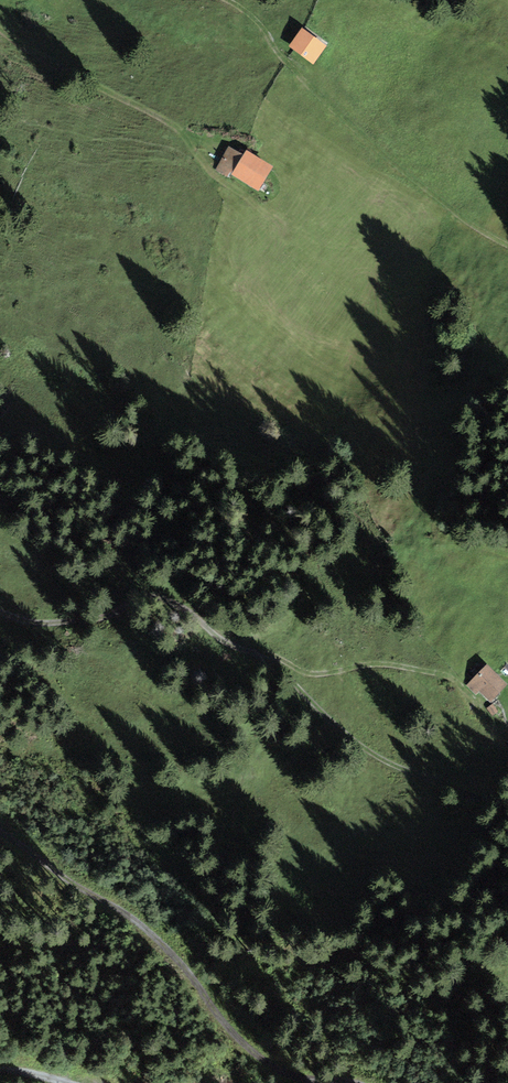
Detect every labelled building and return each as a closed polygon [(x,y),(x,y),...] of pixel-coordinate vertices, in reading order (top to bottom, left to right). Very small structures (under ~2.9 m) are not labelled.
[(325,53),(299,36),(287,53),(314,71),(325,53)] [(271,171),(242,155),(231,174),(259,191),(271,171)] [(505,689),(484,671),(469,689),(490,707),(505,689)]
